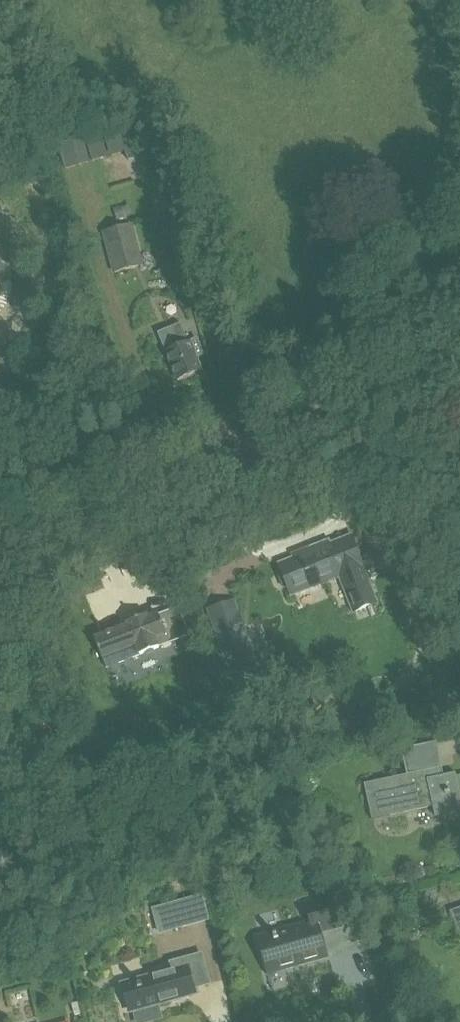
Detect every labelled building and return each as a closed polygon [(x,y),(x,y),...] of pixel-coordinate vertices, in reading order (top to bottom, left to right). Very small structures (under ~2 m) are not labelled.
[(136,153),(82,173),(91,197),(146,176),(151,189),(163,184),(155,162),(141,167),(136,153)] [(106,245),(115,274),(129,269),(145,265),(133,224),(103,233),(107,245),(106,245)] [(159,333),(178,380),(202,370),(197,357),(203,354),(197,339),(189,343),(181,324),(159,333)] [(284,572),(280,573),(286,588),(289,587),(293,595),(340,577),(353,613),(380,603),(371,581),(369,582),(364,568),(366,567),(354,535),(333,543),(332,540),(314,547),(315,550),(280,564),(284,572)] [(252,646),(235,599),(208,609),(225,656),(252,646)] [(179,608),(171,611),(182,639),(190,635),(179,608)] [(104,657),(108,668),(142,654),(160,647),(156,637),(166,633),(159,614),(149,618),(147,614),(129,621),(130,625),(97,639),(104,657)] [(367,787),(375,821),(435,807),(437,819),(459,813),(459,777),(458,778),(457,774),(446,777),(444,768),(409,777),(367,787)] [(259,935),(270,975),(333,957),(325,931),(345,926),(336,893),(306,901),(311,920),(259,935)] [(203,894),(167,905),(173,928),(210,918),(203,894)] [(452,913),(459,936),(459,910),(452,913)] [(122,983),(130,1012),(148,1008),(196,993),(194,987),(213,982),(204,953),(174,962),(176,968),(139,979),(122,983)] [(72,1004),(75,1016),(82,1014),(79,1002),(72,1004)]
